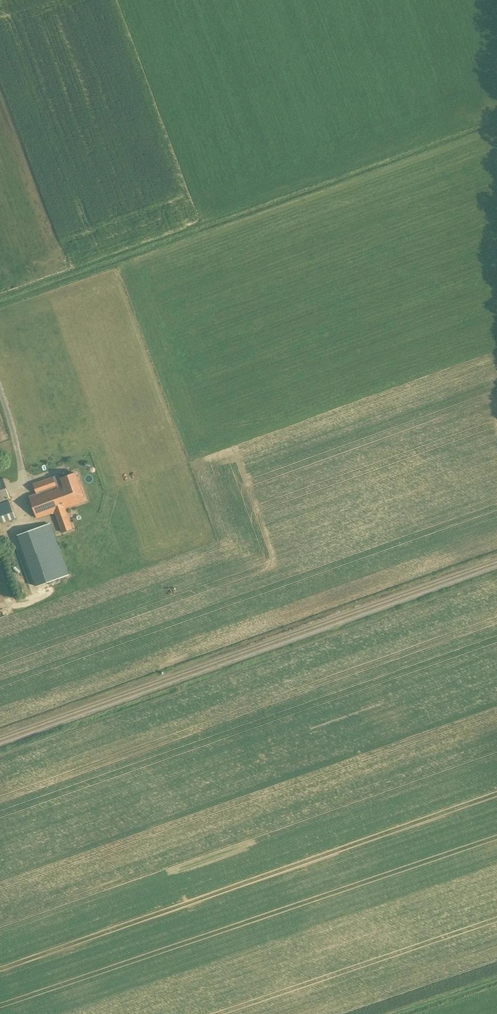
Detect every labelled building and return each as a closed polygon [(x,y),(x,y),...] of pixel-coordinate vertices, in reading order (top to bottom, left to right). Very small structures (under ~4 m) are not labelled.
[(10,499),(1,471),(0,471),(0,503),(10,499)] [(76,473),(62,478),(60,474),(33,484),(36,493),(28,496),(37,519),(54,513),(65,540),(87,531),(84,524),(72,528),(65,509),(70,507),(85,501),(76,473)] [(15,518),(9,501),(0,504),(0,524),(15,518)] [(69,575),(50,523),(17,535),(35,587),(69,575)]
